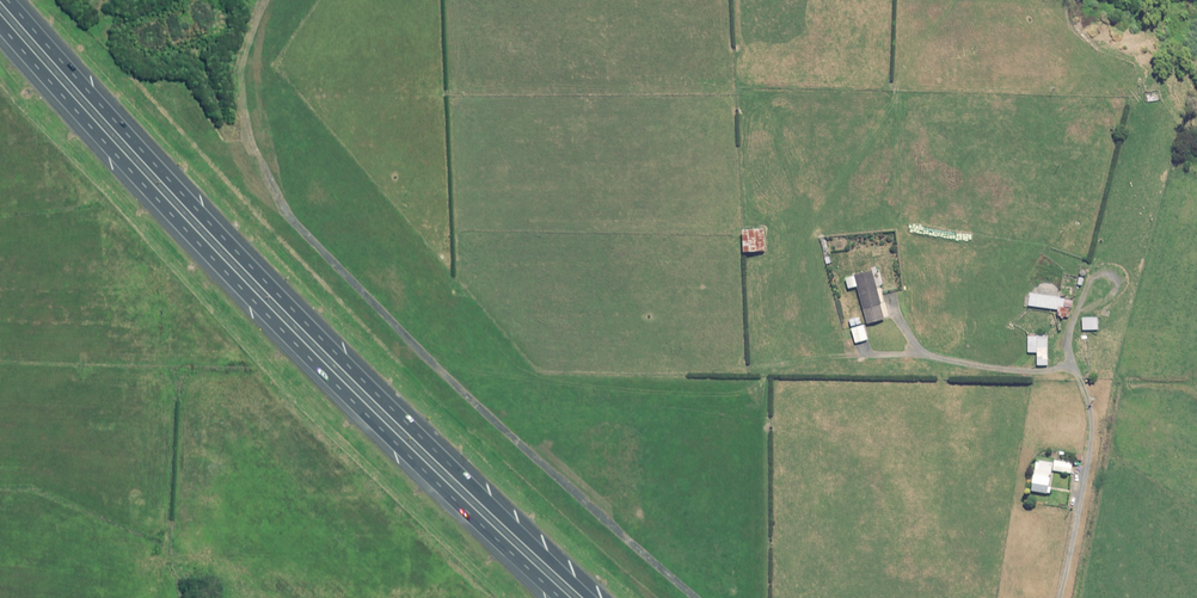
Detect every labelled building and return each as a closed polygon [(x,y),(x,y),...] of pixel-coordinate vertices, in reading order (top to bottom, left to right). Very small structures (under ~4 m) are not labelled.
[(766,251),(765,229),(745,230),(746,252),(766,251)] [(850,288),(857,287),(867,323),(887,318),(882,303),(884,302),(875,271),(848,278),(850,288)] [(1061,299),(1062,298),(1030,294),(1028,307),(1059,311),(1058,318),(1069,320),(1071,309),(1073,310),(1074,301),(1061,299)] [(1094,330),(1098,330),(1098,318),(1083,319),(1083,331),(1094,331),(1094,330)] [(870,339),(866,325),(853,329),(857,343),(870,339)] [(1048,366),(1048,337),(1029,337),(1029,353),(1038,353),(1038,366),(1048,366)] [(1081,423),(1057,421),(1056,432),(1080,435),(1081,423)] [(1033,491),(1051,494),(1052,488),(1050,487),(1053,463),(1040,461),(1039,464),(1037,464),(1033,491)] [(1073,464),(1056,461),(1054,471),(1071,474),(1073,464)]
